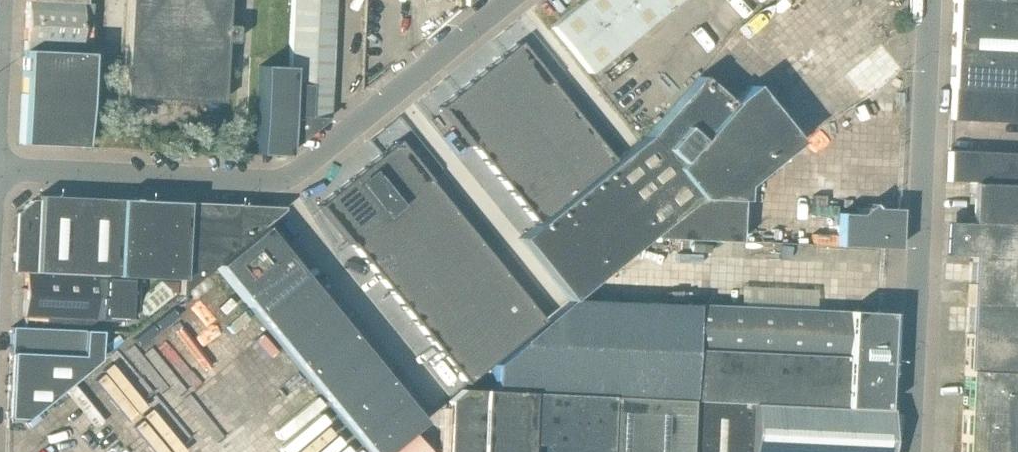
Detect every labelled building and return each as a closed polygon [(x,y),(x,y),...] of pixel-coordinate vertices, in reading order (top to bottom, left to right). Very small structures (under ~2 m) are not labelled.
[(25,0),(23,50),(77,52),(79,2),(25,0)] [(122,96),(218,101),(221,42),(231,43),(234,40),(234,28),(232,25),(222,25),(223,0),(126,0),(122,96)] [(550,26),(588,72),(676,0),(581,0),(550,26)] [(950,88),(965,89),(979,90),(993,90),(1007,91),(1017,92),(1017,0),(954,0),(950,88)] [(555,2),(542,12),(549,22),(563,12),(555,2)] [(290,4),(290,20),(331,22),(331,6),(290,4)] [(290,20),(289,36),(330,38),(331,22),(290,20)] [(288,52),(329,54),(330,38),(289,36),(288,52)] [(517,41),(500,55),(532,94),(549,80),(517,41)] [(863,101),(901,70),(880,45),(842,76),(863,101)] [(23,50),(20,98),(83,100),(85,52),(77,52),(23,50)] [(288,67),(288,68),(328,70),(329,54),(288,52),(288,67)] [(500,55),(485,67),(517,106),(532,94),(500,55)] [(255,141),(254,154),(285,156),(285,151),(295,143),(327,117),(327,101),(286,100),(287,84),(288,68),(288,67),(257,65),(255,141)] [(485,67),(469,80),(501,119),(517,106),(485,67)] [(288,68),(287,84),(328,86),(328,70),(288,68)] [(736,209),(730,209),(731,187),(785,145),(745,84),(727,102),(697,75),(643,135),(517,238),(568,301),(649,235),(650,238),(734,242),(736,209)] [(469,80),(454,93),(486,132),(501,119),(469,80)] [(532,94),(517,106),(529,122),(560,96),(548,82),(550,81),(549,80),(532,94)] [(286,100),(327,101),(328,86),(287,84),(286,100)] [(948,119),(963,119),(965,89),(950,88),(948,119)] [(979,90),(965,89),(963,119),(977,120),(979,90)] [(977,120),(992,121),(993,90),(979,90),(977,120)] [(1007,91),(993,90),(992,121),(1006,121),(1007,91)] [(1017,122),(1017,92),(1007,91),(1006,121),(1017,122)] [(454,93),(437,106),(469,145),(486,132),(454,93)] [(560,96),(529,122),(542,137),(573,112),(560,96)] [(81,147),(82,124),(83,100),(20,98),(18,144),(81,147)] [(486,132),(469,145),(470,146),(471,145),(483,160),(529,122),(517,106),(501,119),(486,132)] [(573,112),(542,137),(554,153),(585,128),(573,112)] [(529,122),(483,160),(495,175),(542,137),(529,122)] [(585,128),(554,153),(567,168),(598,143),(585,128)] [(542,137),(495,175),(508,191),(554,153),(542,137)] [(396,140),(380,153),(411,192),(428,178),(396,140)] [(598,143),(567,168),(580,185),(612,160),(598,143)] [(945,181),(960,181),(962,151),(947,151),(945,181)] [(976,152),(962,151),(960,181),(970,182),(974,182),(976,152)] [(990,153),(976,152),(974,182),(989,183),(990,153)] [(364,166),(396,205),(411,192),(380,153),(364,166)] [(554,153),(508,191),(521,206),(567,168),(554,153)] [(1004,153),(990,153),(989,183),(1003,183),(1004,153)] [(1004,153),(1003,183),(1017,184),(1017,162),(1017,154),(1004,153)] [(380,217),(396,205),(364,166),(349,178),(380,217)] [(567,168),(521,206),(534,223),(580,185),(567,168)] [(333,191),(365,230),(380,217),(349,178),(333,191)] [(411,192),(396,205),(408,220),(439,195),(427,180),(429,180),(428,178),(411,192)] [(968,219),(968,223),(1017,225),(1017,184),(1003,183),(989,183),(974,182),(970,182),(968,219)] [(348,244),(365,230),(333,191),(316,204),(348,244)] [(439,195),(408,220),(421,236),(452,210),(439,195)] [(31,200),(15,214),(12,271),(25,272),(113,276),(117,199),(36,196),(36,200),(31,200)] [(113,276),(126,277),(135,277),(146,278),(149,201),(117,199),(113,276)] [(182,202),(149,201),(146,278),(178,279),(182,202)] [(213,265),(232,250),(234,205),(182,202),(178,279),(177,294),(213,265)] [(836,246),(894,249),(896,209),(872,207),(868,203),(856,214),(837,213),(836,246)] [(260,226),(280,210),(280,207),(234,205),(232,250),(260,226)] [(365,230),(348,244),(349,245),(350,244),(362,258),(408,220),(396,205),(380,217),(365,230)] [(452,210),(421,236),(433,251),(464,226),(452,210)] [(408,220),(362,258),(374,274),(421,236),(408,220)] [(968,223),(943,221),(941,254),(970,256),(967,302),(1017,304),(1017,225),(968,223)] [(213,265),(233,290),(281,252),(260,226),(232,250),(213,265)] [(464,226),(433,251),(446,267),(477,241),(464,226)] [(421,236),(374,274),(387,289),(433,251),(421,236)] [(477,241),(446,267),(459,282),(490,257),(477,241)] [(433,251),(387,289),(399,305),(446,267),(433,251)] [(253,314),(300,276),(281,252),(233,290),(253,314)] [(490,257),(459,282),(471,298),(502,273),(490,257)] [(446,267),(399,305),(412,320),(459,282),(446,267)] [(126,277),(113,276),(25,272),(23,317),(124,322),(124,318),(133,318),(135,277),(126,277)] [(471,298),(464,304),(476,320),(515,288),(502,273),(471,298)] [(320,300),(300,276),(253,314),(273,338),(320,300)] [(135,303),(146,315),(170,293),(159,280),(135,303)] [(459,282),(412,320),(425,336),(464,304),(471,298),(459,282)] [(515,288),(476,320),(489,335),(527,304),(515,288)] [(340,324),(320,300),(273,338),(293,362),(340,324)] [(493,363),(492,391),(527,392),(608,396),(688,400),(749,403),(881,409),(882,376),(888,376),(892,313),(693,304),(693,306),(570,300),(493,363)] [(967,302),(964,370),(1017,372),(1017,304),(967,302)] [(464,304),(425,336),(437,351),(476,320),(464,304)] [(527,304),(489,335),(502,352),(541,320),(527,304)] [(476,320),(437,351),(450,367),(489,335),(476,320)] [(293,362),(313,386),(360,348),(340,324),(293,362)] [(10,327),(8,353),(80,356),(81,330),(22,328),(10,327)] [(8,373),(6,418),(25,419),(30,415),(96,361),(97,331),(81,330),(80,356),(8,353),(8,360),(8,373)] [(450,367),(463,383),(502,352),(489,335),(450,367)] [(332,411),(380,373),(360,348),(313,386),(332,411)] [(964,370),(961,451),(1017,451),(1017,372),(964,370)] [(399,397),(380,373),(332,411),(352,435),(399,397)] [(492,391),(461,391),(448,403),(446,451),(524,451),(527,392),(492,391)] [(608,396),(527,392),(524,451),(605,451),(608,396)] [(688,400),(608,396),(605,451),(686,451),(688,400)] [(399,397),(352,435),(366,451),(383,451),(409,430),(419,421),(399,397)] [(749,403),(688,400),(686,451),(747,451),(749,403)] [(747,451),(885,451),(886,410),(881,409),(749,403),(747,451)] [(411,432),(386,451),(426,451),(411,432)]
